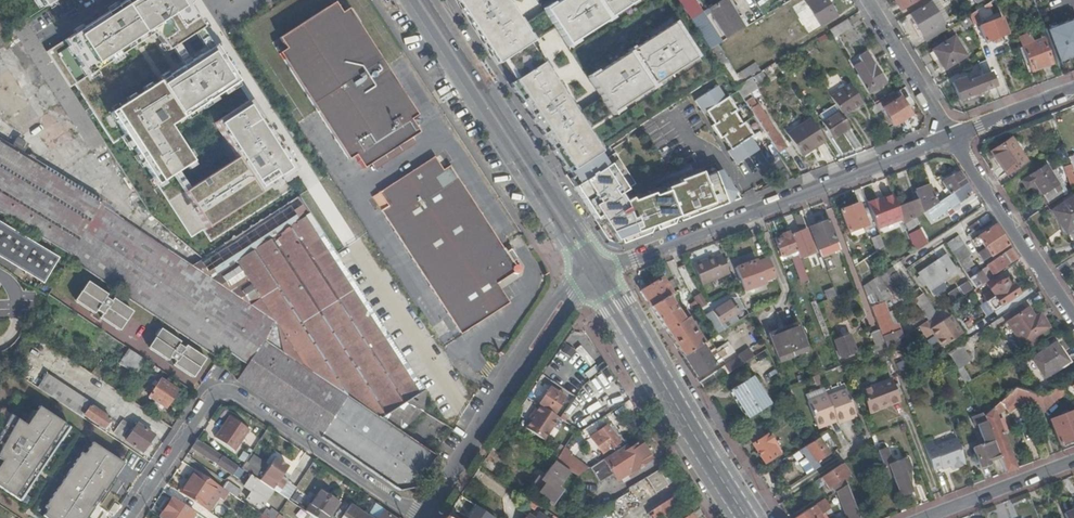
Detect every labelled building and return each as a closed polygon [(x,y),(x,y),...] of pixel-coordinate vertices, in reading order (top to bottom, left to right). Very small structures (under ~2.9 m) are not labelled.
[(44,9),(58,0),(39,0),(44,9)] [(46,53),(73,91),(156,35),(169,53),(203,31),(183,0),(127,0),(46,53)] [(567,173),(597,154),(601,151),(587,129),(697,58),(674,23),(663,30),(589,78),(601,97),(577,113),(531,42),(555,27),(568,46),(638,0),(560,0),(522,25),(505,0),(455,0),(567,173)] [(691,0),(679,0),(691,18),(699,14),(691,0)] [(727,0),(722,0),(709,8),(727,38),(744,28),(743,27),(737,17),(727,0)] [(838,17),(827,0),(813,0),(807,3),(822,26),(838,17)] [(901,10),(918,0),(895,0),(901,10)] [(340,2),(285,38),(292,48),(285,53),(354,158),(361,154),(369,166),(424,130),(416,118),(423,113),(353,8),(347,13),(340,2)] [(932,3),(911,15),(922,35),(943,23),(932,3)] [(970,14),(969,15),(972,24),(973,27),(980,24),(975,11),(974,12),(970,14)] [(702,12),(699,14),(691,18),(711,48),(717,44),(700,17),(703,15),(702,12)] [(745,12),(737,17),(743,27),(752,22),(745,12)] [(972,24),(967,16),(960,21),(964,29),(972,24)] [(986,42),(1008,33),(1002,17),(980,26),(986,42)] [(852,27),(848,19),(830,30),(835,38),(852,27)] [(1047,33),(1059,65),(1073,59),(1073,23),(1047,33)] [(965,56),(954,38),(929,53),(934,62),(937,60),(943,69),(965,56)] [(1052,62),(1042,38),(1023,46),(1032,70),(1052,62)] [(717,44),(711,48),(725,71),(736,87),(743,83),(739,77),(737,74),(718,44),(717,44)] [(238,84),(214,48),(113,117),(161,188),(195,165),(171,129),(238,84)] [(858,75),(868,92),(885,81),(875,66),(873,61),(867,53),(858,58),(861,63),(855,67),(860,74),(858,75)] [(739,77),(743,83),(751,77),(761,71),(762,71),(757,62),(743,70),(745,73),(739,77)] [(751,77),(756,85),(766,79),(761,71),(751,77)] [(952,84),(958,100),(996,85),(991,73),(970,81),(971,83),(965,85),(963,79),(952,84)] [(736,87),(773,144),(781,139),(759,105),(757,106),(752,98),(750,99),(746,94),(758,88),(756,85),(751,77),(743,83),(736,87)] [(832,97),(841,111),(844,115),(855,108),(854,106),(862,101),(852,85),(832,97)] [(717,86),(695,101),(704,114),(706,113),(714,124),(711,126),(720,139),(722,138),(731,150),(728,151),(737,165),(759,150),(750,136),(752,134),(744,122),(742,124),(733,111),(736,109),(728,97),(726,99),(717,86)] [(911,116),(897,92),(876,105),(871,108),(875,114),(884,109),(894,126),(911,116)] [(296,173),(250,102),(205,132),(229,167),(176,202),(200,237),(296,173)] [(834,138),(851,127),(844,115),(841,111),(823,122),(834,138)] [(802,159),(827,143),(812,120),(787,136),(802,159)] [(992,150),(1007,174),(1026,161),(1012,139),(1003,145),(1002,143),(992,150)] [(65,253),(96,204),(68,185),(0,140),(0,213),(65,253)] [(567,173),(565,175),(608,240),(620,244),(704,212),(739,199),(720,169),(702,176),(700,171),(669,183),(670,186),(665,188),(666,190),(652,195),(651,193),(632,202),(624,190),(634,184),(614,153),(602,161),(597,154),(567,173)] [(434,157),(380,193),(388,206),(381,211),(461,333),(510,302),(509,300),(497,283),(514,272),(517,273),(520,271),(520,267),(519,265),(515,264),(450,166),(443,170),(434,157)] [(1069,188),(1073,186),(1073,171),(1070,162),(1060,165),(1069,188)] [(1049,205),(1065,194),(1057,182),(1062,179),(1056,169),(1051,172),(1047,166),(1022,181),(1027,189),(1032,186),(1035,184),(1042,194),(1049,205)] [(949,193),(946,194),(948,197),(967,184),(959,171),(942,183),(949,193)] [(938,203),(948,197),(937,181),(930,183),(932,186),(938,203)] [(967,184),(948,197),(938,203),(943,210),(948,207),(949,210),(950,210),(970,197),(967,194),(972,191),(967,184)] [(1039,196),(1042,194),(1035,184),(1032,186),(1039,196)] [(916,192),(919,199),(899,207),(903,218),(906,225),(906,224),(916,218),(927,210),(938,203),(932,186),(916,192)] [(894,195),(868,205),(877,228),(903,218),(899,207),(894,195)] [(168,249),(276,321),(266,339),(379,418),(400,404),(423,389),(333,252),(297,196),(207,254),(207,255),(204,257),(183,239),(173,246),(168,249)] [(1067,231),(1073,226),(1073,198),(1073,197),(1051,212),(1056,219),(1058,218),(1067,231)] [(927,210),(934,220),(949,210),(948,207),(943,210),(938,203),(927,210)] [(266,339),(276,321),(168,249),(123,221),(96,204),(65,253),(69,255),(68,258),(90,273),(217,359),(218,358),(225,348),(247,364),(237,380),(310,431),(399,491),(413,488),(435,455),(379,418),(266,339)] [(868,226),(859,204),(840,211),(849,233),(860,229),(862,232),(865,231),(864,227),(868,226)] [(916,218),(906,224),(911,231),(921,224),(916,218)] [(828,220),(808,227),(820,257),(840,249),(828,220)] [(45,280),(58,258),(0,224),(0,252),(45,280)] [(986,249),(980,253),(985,260),(1009,245),(995,225),(972,241),(977,248),(983,245),(986,249)] [(908,234),(914,250),(928,244),(921,228),(908,234)] [(806,229),(790,235),(797,252),(799,258),(815,252),(806,229)] [(776,241),(782,257),(797,252),(790,235),(789,231),(782,234),(783,238),(776,241)] [(879,233),(872,236),(877,249),(884,245),(879,233)] [(173,246),(183,239),(181,236),(171,242),(173,246)] [(957,237),(945,244),(951,252),(962,245),(957,237)] [(962,245),(951,252),(964,271),(973,265),(967,257),(969,255),(962,245)] [(987,266),(988,267),(982,271),(982,272),(987,280),(1018,259),(1012,250),(987,266)] [(43,284),(45,280),(0,252),(0,258),(43,284)] [(729,275),(721,255),(714,258),(713,257),(693,266),(702,287),(729,275)] [(956,271),(945,255),(919,273),(930,288),(956,271)] [(752,258),(738,264),(739,267),(754,262),(752,258)] [(799,258),(791,261),(800,285),(808,282),(799,258)] [(739,267),(735,269),(743,292),(766,284),(758,264),(757,260),(754,262),(739,267)] [(769,260),(758,264),(766,284),(777,280),(769,260)] [(888,277),(896,272),(893,266),(885,271),(888,277)] [(971,269),(965,273),(975,288),(977,283),(974,278),(976,277),(971,269)] [(877,276),(862,287),(886,348),(903,337),(901,331),(896,333),(892,324),(897,322),(892,309),(886,311),(879,292),(880,292),(884,302),(890,297),(885,289),(887,288),(892,295),(905,286),(896,272),(888,277),(885,271),(880,274),(878,272),(876,274),(877,276)] [(974,278),(977,283),(975,288),(976,290),(988,281),(987,280),(982,272),(976,277),(974,278)] [(663,278),(641,292),(651,307),(669,297),(673,294),(663,278)] [(1008,279),(982,295),(992,311),(1018,295),(1008,279)] [(972,287),(967,280),(950,292),(955,298),(972,287)] [(87,283),(86,282),(73,301),(74,302),(87,283)] [(87,283),(74,302),(92,314),(94,312),(100,315),(98,318),(116,330),(129,311),(111,299),(109,301),(103,298),(105,295),(87,283)] [(836,297),(833,289),(825,292),(828,300),(836,297)] [(700,308),(705,304),(699,294),(693,298),(700,308)] [(924,295),(914,301),(928,321),(937,315),(924,295)] [(669,297),(651,307),(666,332),(684,320),(669,297)] [(741,302),(724,312),(708,322),(717,336),(748,316),(741,302)] [(1022,347),(1023,346),(1026,351),(1040,343),(1036,337),(1050,328),(1044,318),(1039,321),(1036,316),(1029,306),(1005,322),(1022,347)] [(942,346),(962,334),(946,309),(937,315),(928,321),(919,327),(927,337),(933,333),(942,346)] [(131,312),(129,311),(116,330),(118,331),(131,312)] [(92,314),(90,317),(96,321),(98,318),(100,315),(94,312),(92,314)] [(1041,313),(1036,316),(1039,321),(1044,318),(1041,313)] [(684,320),(666,332),(683,357),(704,344),(687,318),(684,320)] [(783,331),(791,353),(807,347),(799,326),(783,331)] [(162,330),(160,329),(147,348),(148,350),(162,330)] [(166,362),(168,359),(173,363),(171,365),(189,377),(203,358),(185,346),(183,349),(178,345),(179,342),(162,330),(148,350),(166,362)] [(783,331),(768,337),(777,358),(791,353),(783,331)] [(835,342),(841,357),(857,352),(852,340),(855,338),(854,335),(835,342)] [(683,357),(697,379),(723,362),(721,360),(726,356),(720,347),(715,351),(709,341),(704,344),(683,357)] [(1032,358),(1044,377),(1069,361),(1057,342),(1032,358)] [(961,344),(948,352),(957,369),(963,366),(972,361),(961,344)] [(28,353),(39,358),(42,352),(30,347),(28,353)] [(885,366),(892,363),(886,348),(877,352),(879,359),(882,358),(885,366)] [(145,360),(128,349),(119,363),(135,375),(145,360)] [(739,355),(740,357),(725,367),(729,373),(754,358),(749,350),(739,355)] [(779,363),(793,358),(791,353),(777,358),(779,363)] [(204,359),(203,358),(189,377),(191,378),(204,359)] [(168,359),(166,362),(164,365),(169,368),(171,365),(173,363),(168,359)] [(963,366),(957,369),(966,384),(971,381),(963,366)] [(729,373),(725,367),(712,376),(716,382),(729,373)] [(47,372),(36,388),(69,410),(101,431),(108,419),(107,418),(90,407),(92,403),(47,372)] [(573,384),(578,389),(588,379),(583,375),(573,384)] [(815,386),(821,384),(818,375),(812,377),(815,386)] [(716,382),(712,376),(700,384),(704,390),(716,382)] [(770,406),(752,378),(729,393),(747,420),(770,406)] [(164,383),(160,380),(148,397),(165,407),(176,391),(167,385),(168,382),(166,380),(164,383)] [(899,402),(891,380),(862,391),(870,413),(899,402)] [(591,400),(599,388),(589,382),(581,393),(591,400)] [(1061,385),(1054,389),(1056,400),(1066,394),(1061,385)] [(563,398),(549,388),(538,404),(552,414),(563,398)] [(827,394),(820,396),(834,422),(837,421),(838,424),(858,416),(847,388),(827,395),(827,394)] [(984,417),(986,423),(999,457),(1005,473),(1017,468),(1003,432),(1007,430),(1003,419),(999,421),(997,416),(1005,409),(1007,410),(1015,403),(1024,405),(1029,393),(1016,389),(984,417)] [(1054,389),(1042,397),(1044,411),(1057,402),(1056,400),(1054,389)] [(1042,397),(1029,393),(1024,405),(1044,411),(1042,397)] [(808,401),(818,428),(834,422),(820,396),(808,401)] [(526,429),(543,439),(558,417),(552,414),(538,404),(528,420),(530,421),(526,429)] [(13,495),(63,423),(38,406),(25,425),(8,414),(0,427),(0,459),(1,460),(0,461),(0,486),(13,495)] [(947,411),(960,444),(968,441),(955,407),(947,411)] [(1051,421),(1060,445),(1073,439),(1073,411),(1051,421)] [(989,461),(999,457),(986,423),(984,417),(983,415),(975,418),(985,445),(974,450),(981,469),(991,465),(989,461)] [(228,417),(215,438),(234,451),(248,431),(228,417)] [(134,430),(122,422),(114,433),(143,452),(154,434),(138,424),(134,430)] [(602,456),(610,450),(612,453),(621,447),(606,426),(590,438),(602,456)] [(767,438),(765,439),(760,431),(748,439),(765,465),(779,456),(767,438)] [(817,439),(816,440),(799,451),(802,455),(805,456),(808,459),(811,457),(815,464),(822,460),(823,461),(830,457),(817,439)] [(48,517),(86,517),(123,463),(89,440),(40,513),(48,517)] [(933,443),(924,447),(934,471),(942,468),(942,470),(951,467),(953,471),(967,466),(957,440),(935,447),(933,443)] [(217,465),(238,479),(244,470),(241,469),(203,443),(202,445),(196,441),(191,448),(213,462),(211,465),(215,468),(217,465)] [(612,453),(602,459),(612,475),(617,482),(650,458),(640,442),(628,450),(625,444),(621,447),(612,453)] [(893,464),(887,449),(878,452),(885,470),(890,468),(901,496),(913,492),(904,471),(910,468),(908,459),(893,464)] [(560,453),(554,462),(568,471),(576,476),(576,475),(581,467),(560,453)] [(287,468),(274,459),(259,481),(272,490),(275,486),(279,479),(287,468)] [(589,467),(599,483),(612,475),(602,459),(589,467)] [(568,471),(554,462),(536,490),(535,491),(553,502),(560,493),(556,490),(568,471)] [(829,490),(832,487),(835,492),(837,491),(847,485),(843,479),(848,476),(841,465),(830,472),(821,478),(829,490)] [(662,468),(646,477),(655,493),(671,484),(662,468)] [(217,484),(195,470),(180,493),(202,507),(217,484)] [(543,477),(539,474),(530,487),(535,489),(543,477)] [(255,502),(262,506),(272,490),(259,481),(251,476),(244,488),(252,493),(247,501),(253,505),(255,502)] [(227,483),(224,489),(230,493),(235,497),(239,491),(227,483)] [(224,489),(217,484),(202,507),(211,513),(220,500),(224,502),(230,493),(224,489)] [(628,487),(630,496),(643,492),(640,484),(628,487)] [(847,485),(837,491),(847,517),(860,517),(847,485)] [(319,491),(305,512),(314,517),(326,517),(336,503),(319,491)] [(673,496),(647,513),(650,517),(655,517),(659,516),(661,517),(665,517),(680,507),(673,496)] [(158,517),(159,517),(191,517),(194,512),(172,497),(158,517)] [(797,517),(816,517),(814,515),(832,504),(828,498),(797,517)] [(576,500),(569,500),(568,513),(576,513),(576,500)] [(351,503),(340,517),(372,517),(351,503)] [(610,505),(590,517),(618,517),(610,505)] [(477,506),(469,517),(494,517),(477,506)] [(263,515),(267,517),(275,517),(279,512),(273,508),(270,512),(266,511),(263,515)]
